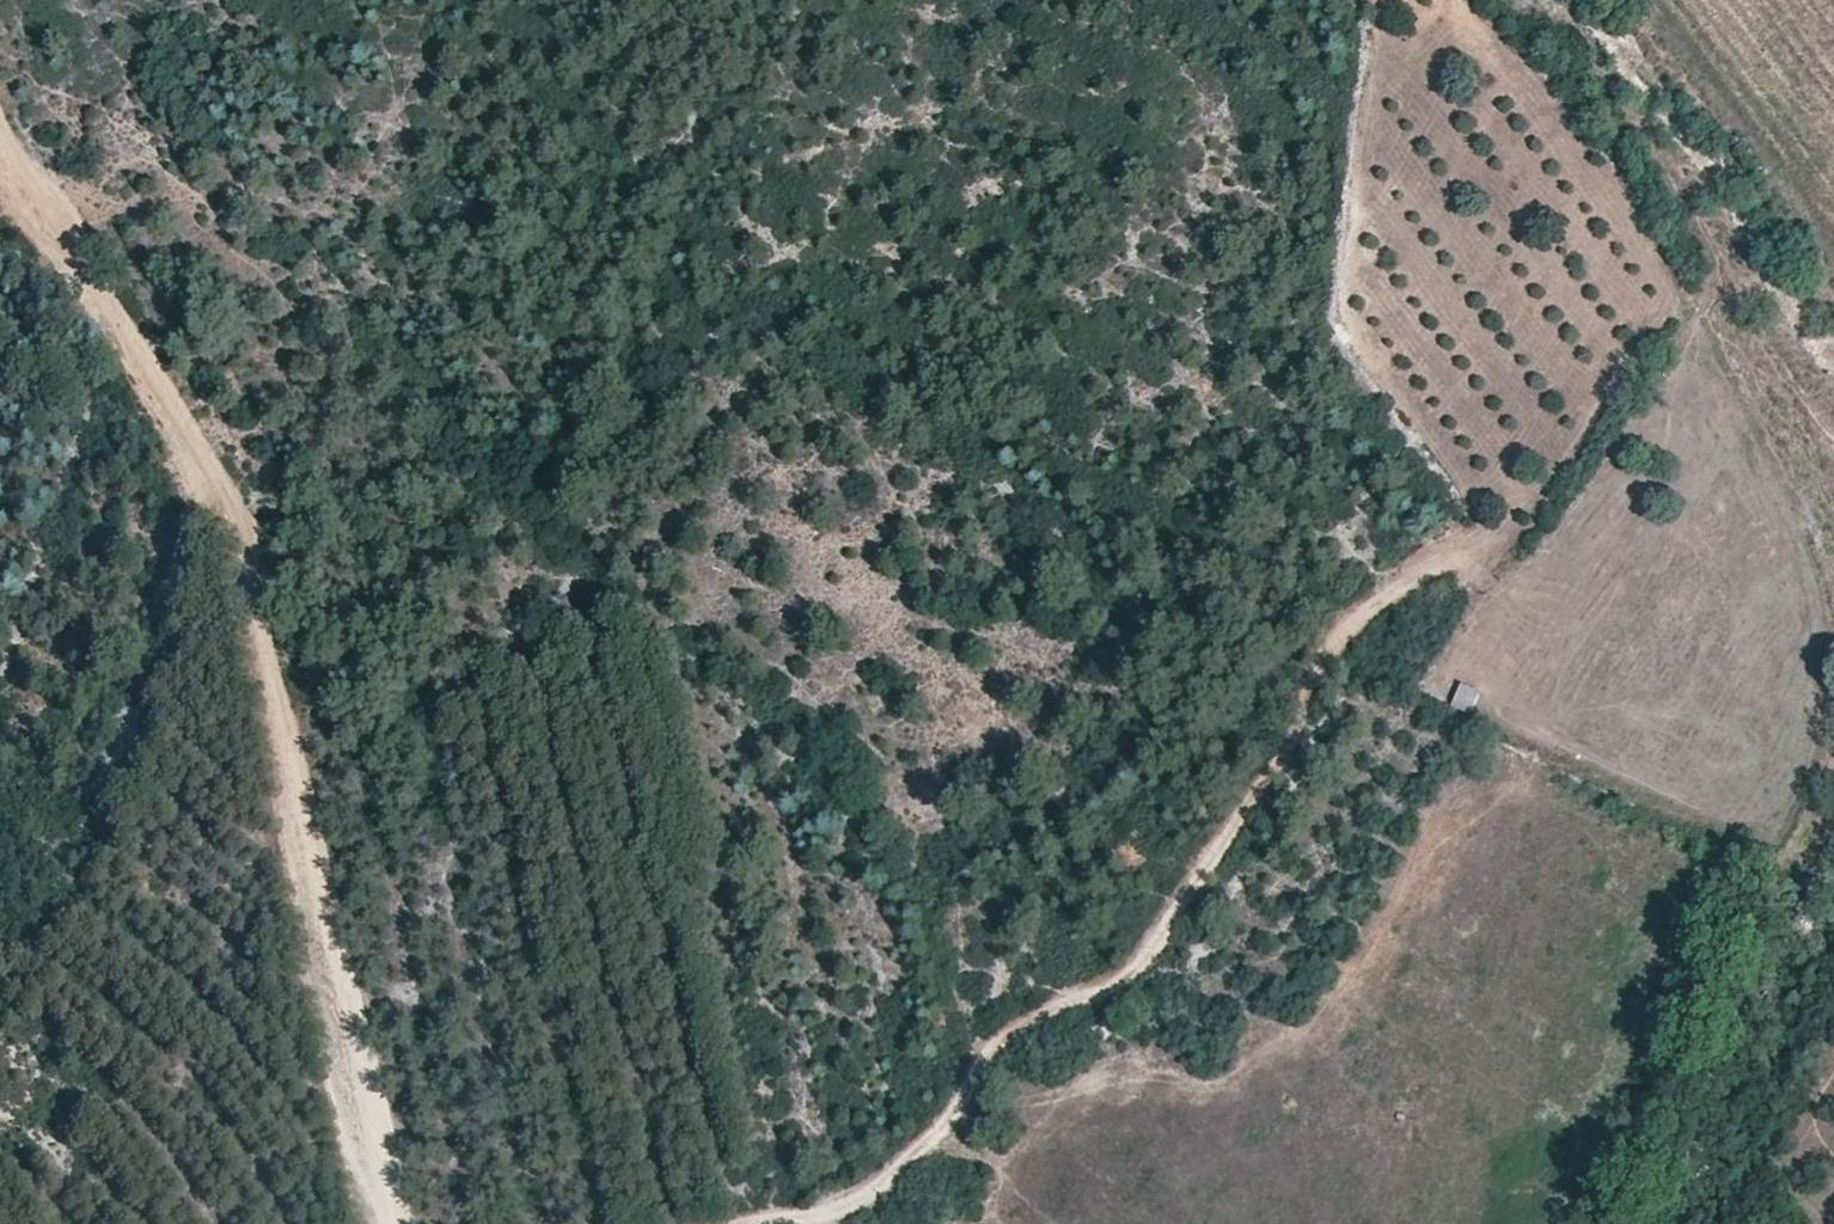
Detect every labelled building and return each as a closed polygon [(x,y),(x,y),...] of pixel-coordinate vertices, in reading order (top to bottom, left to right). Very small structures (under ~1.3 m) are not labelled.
[(1461,681),(1452,705),(1472,713),(1481,688),(1461,681)]
